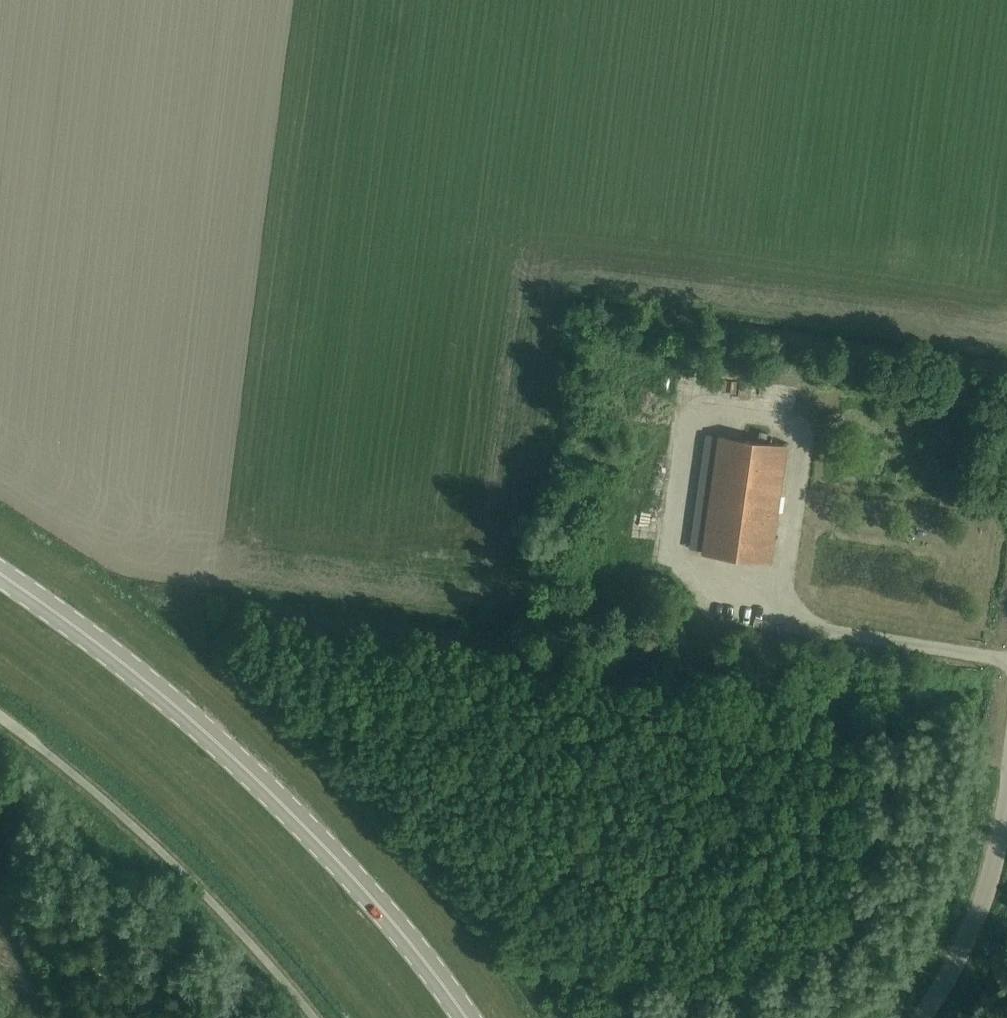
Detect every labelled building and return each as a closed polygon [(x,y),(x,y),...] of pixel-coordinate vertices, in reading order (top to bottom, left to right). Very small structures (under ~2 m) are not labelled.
[(665,441),(664,432),(642,434),(643,443),(665,441)] [(771,561),(787,445),(719,436),(703,552),(771,561)] [(656,448),(634,453),(637,463),(658,458),(656,448)]
